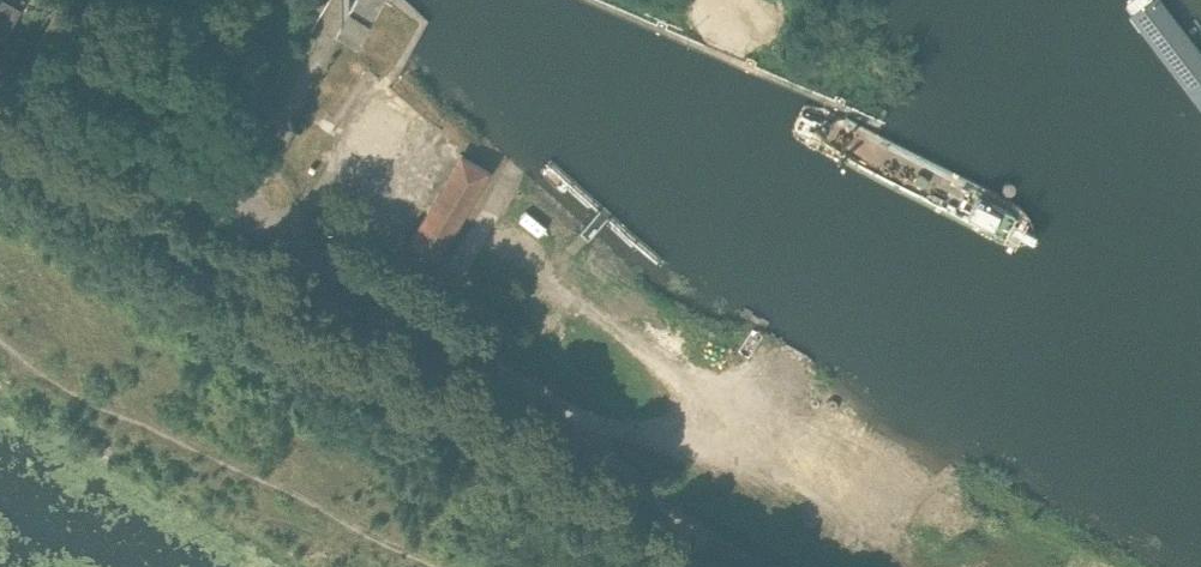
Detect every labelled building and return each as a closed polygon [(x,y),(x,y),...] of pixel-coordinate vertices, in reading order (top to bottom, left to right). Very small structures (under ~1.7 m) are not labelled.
[(353,23),(374,34),(393,0),(365,0),(353,23)] [(1169,0),(1158,0),(1129,20),(1200,108),(1200,41),(1169,0)] [(380,102),(359,138),(386,154),(407,118),(380,102)] [(310,182),(330,148),(298,129),(278,163),(310,182)] [(410,242),(438,258),(489,169),(462,153),(410,242)]
